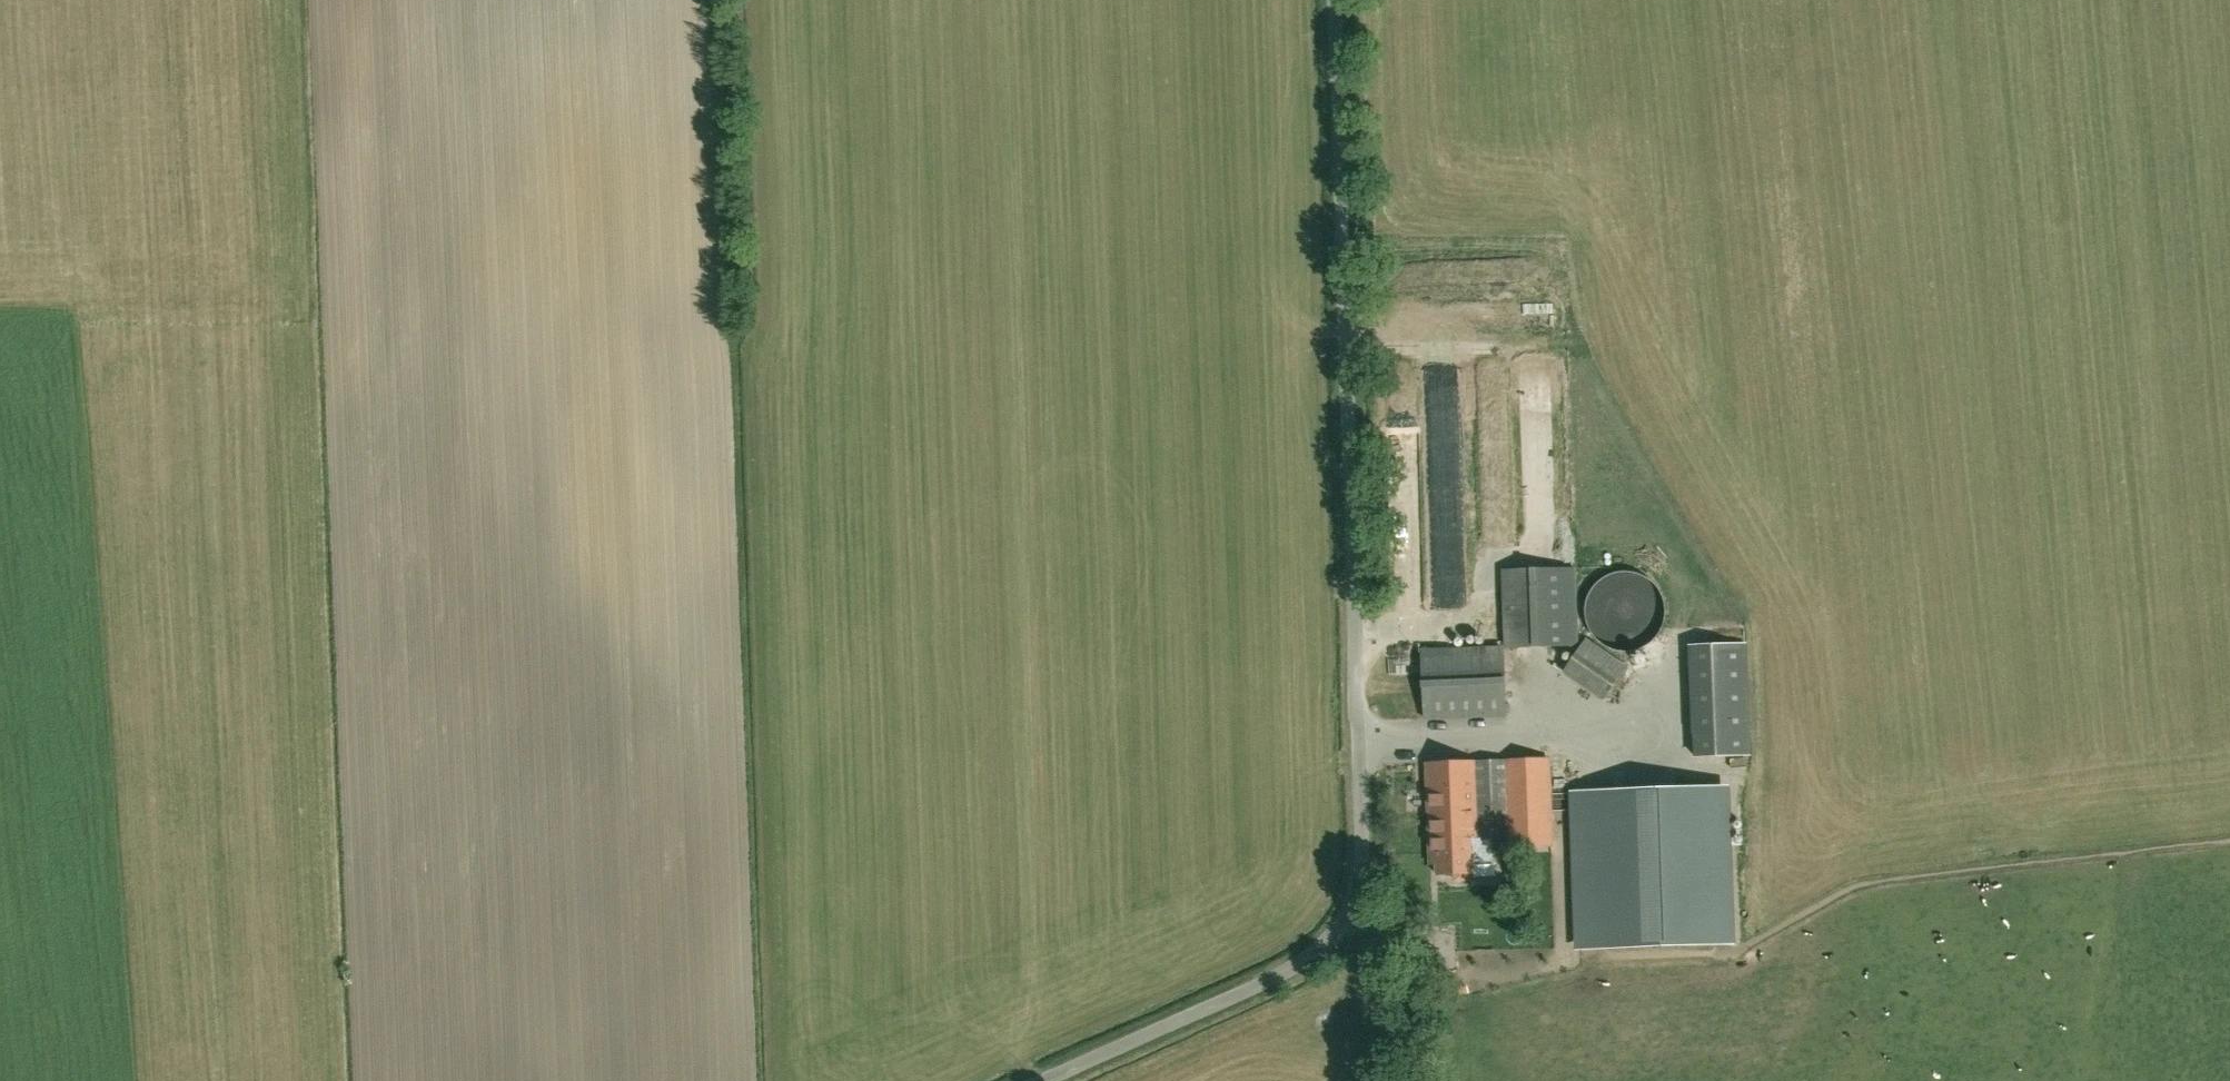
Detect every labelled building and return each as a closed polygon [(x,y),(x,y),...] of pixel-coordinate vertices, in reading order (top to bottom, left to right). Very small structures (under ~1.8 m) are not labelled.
[(1577,645),(1574,568),(1503,571),(1506,648),(1577,645)] [(1616,625),(1605,630),(1613,647),(1674,619),(1657,584),(1642,590),(1646,599),(1612,615),(1616,625)] [(1584,640),(1564,670),(1606,698),(1626,668),(1584,640)] [(1754,761),(1748,647),(1691,650),(1697,764),(1754,761)] [(1422,652),(1425,719),(1504,716),(1502,649),(1422,652)] [(1551,846),(1548,774),(1548,763),(1548,759),(1426,764),(1430,854),(1436,854),(1437,875),(1453,875),(1454,879),(1456,882),(1466,881),(1468,879),(1468,874),(1473,874),(1471,840),(1508,839),(1509,848),(1551,846)] [(1728,943),(1723,788),(1576,793),(1581,948),(1728,943)]
